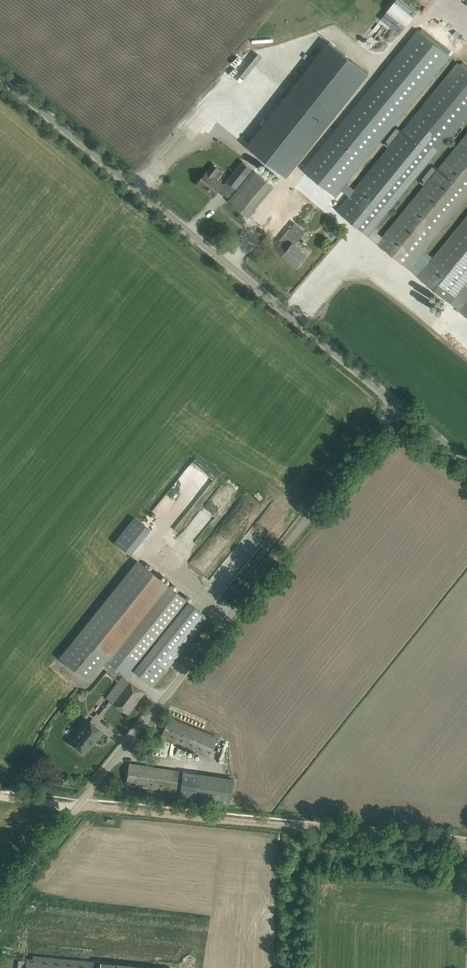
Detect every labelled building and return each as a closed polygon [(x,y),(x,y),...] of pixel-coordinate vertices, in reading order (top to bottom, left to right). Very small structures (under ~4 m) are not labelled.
[(437,56),(448,64),(461,44),(439,29),(433,37),(444,45),(437,56)] [(329,42),(247,146),(286,177),(369,73),(329,42)] [(379,86),(313,166),(349,196),(337,211),(450,303),(463,287),(466,282),(466,216),(430,261),(421,253),(466,197),(466,132),(463,138),(382,236),(377,232),(379,229),(377,227),(466,117),(466,65),(463,62),(460,65),(457,62),(423,105),(356,187),(347,179),(406,108),(379,86)] [(243,161),(227,181),(236,189),(252,169),(243,161)] [(223,185),(217,180),(223,172),(214,164),(207,172),(197,183),(214,197),(223,185)] [(274,186),(254,170),(229,201),(249,217),(274,186)] [(300,238),(290,229),(318,194),(301,180),(262,228),(279,242),(280,241),(289,249),(284,255),(297,266),(307,255),(295,245),(300,238)] [(459,311),(466,317),(466,300),(459,311)] [(114,541),(130,554),(150,530),(134,517),(114,541)] [(119,675),(121,673),(129,679),(134,672),(153,687),(209,618),(137,560),(59,658),(89,682),(102,665),(116,676),(118,674),(119,675)] [(106,698),(128,715),(145,693),(122,676),(106,698)] [(169,717),(160,737),(155,750),(179,760),(184,747),(209,757),(217,737),(169,717)] [(71,742),(76,746),(84,753),(94,740),(95,741),(103,732),(87,719),(77,731),(79,732),(71,742)] [(127,784),(180,792),(184,772),(129,764),(127,784)] [(198,774),(184,772),(180,792),(179,797),(194,799),(198,774)] [(230,804),(233,779),(198,774),(194,799),(230,804)] [(26,967),(160,967),(138,966),(100,962),(100,963),(33,956),(32,960),(27,959),(26,967)]
